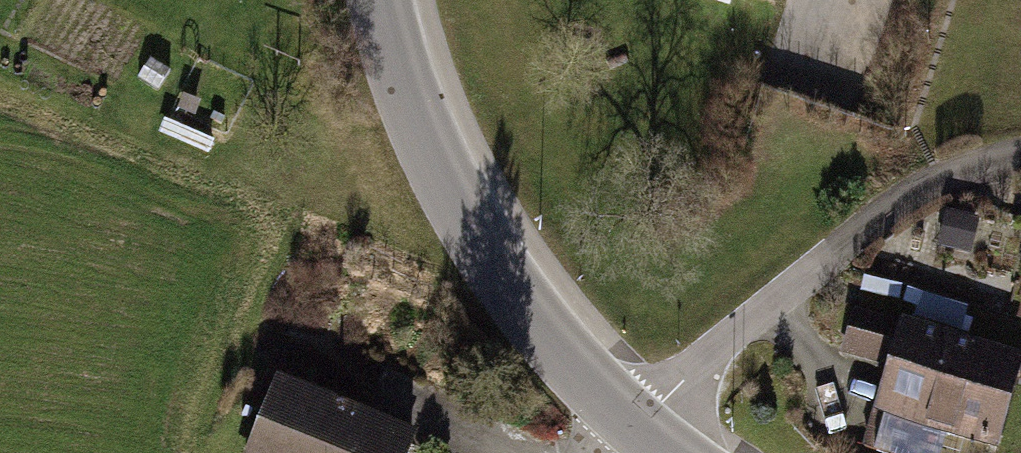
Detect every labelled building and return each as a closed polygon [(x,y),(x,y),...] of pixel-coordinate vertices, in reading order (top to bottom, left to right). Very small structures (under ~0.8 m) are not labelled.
[(155,63),(144,79),(159,89),(170,74),(155,63)] [(172,116),(163,135),(221,163),(230,144),(172,116)] [(985,226),(939,213),(929,250),(975,263),(985,226)] [(881,417),(892,421),(882,452),(951,452),(955,440),(996,452),(1005,452),(1020,402),(1020,355),(916,323),(919,315),(866,299),(846,365),(893,379),(881,417)] [(289,379),(257,452),(420,452),(426,438),(289,379)]
